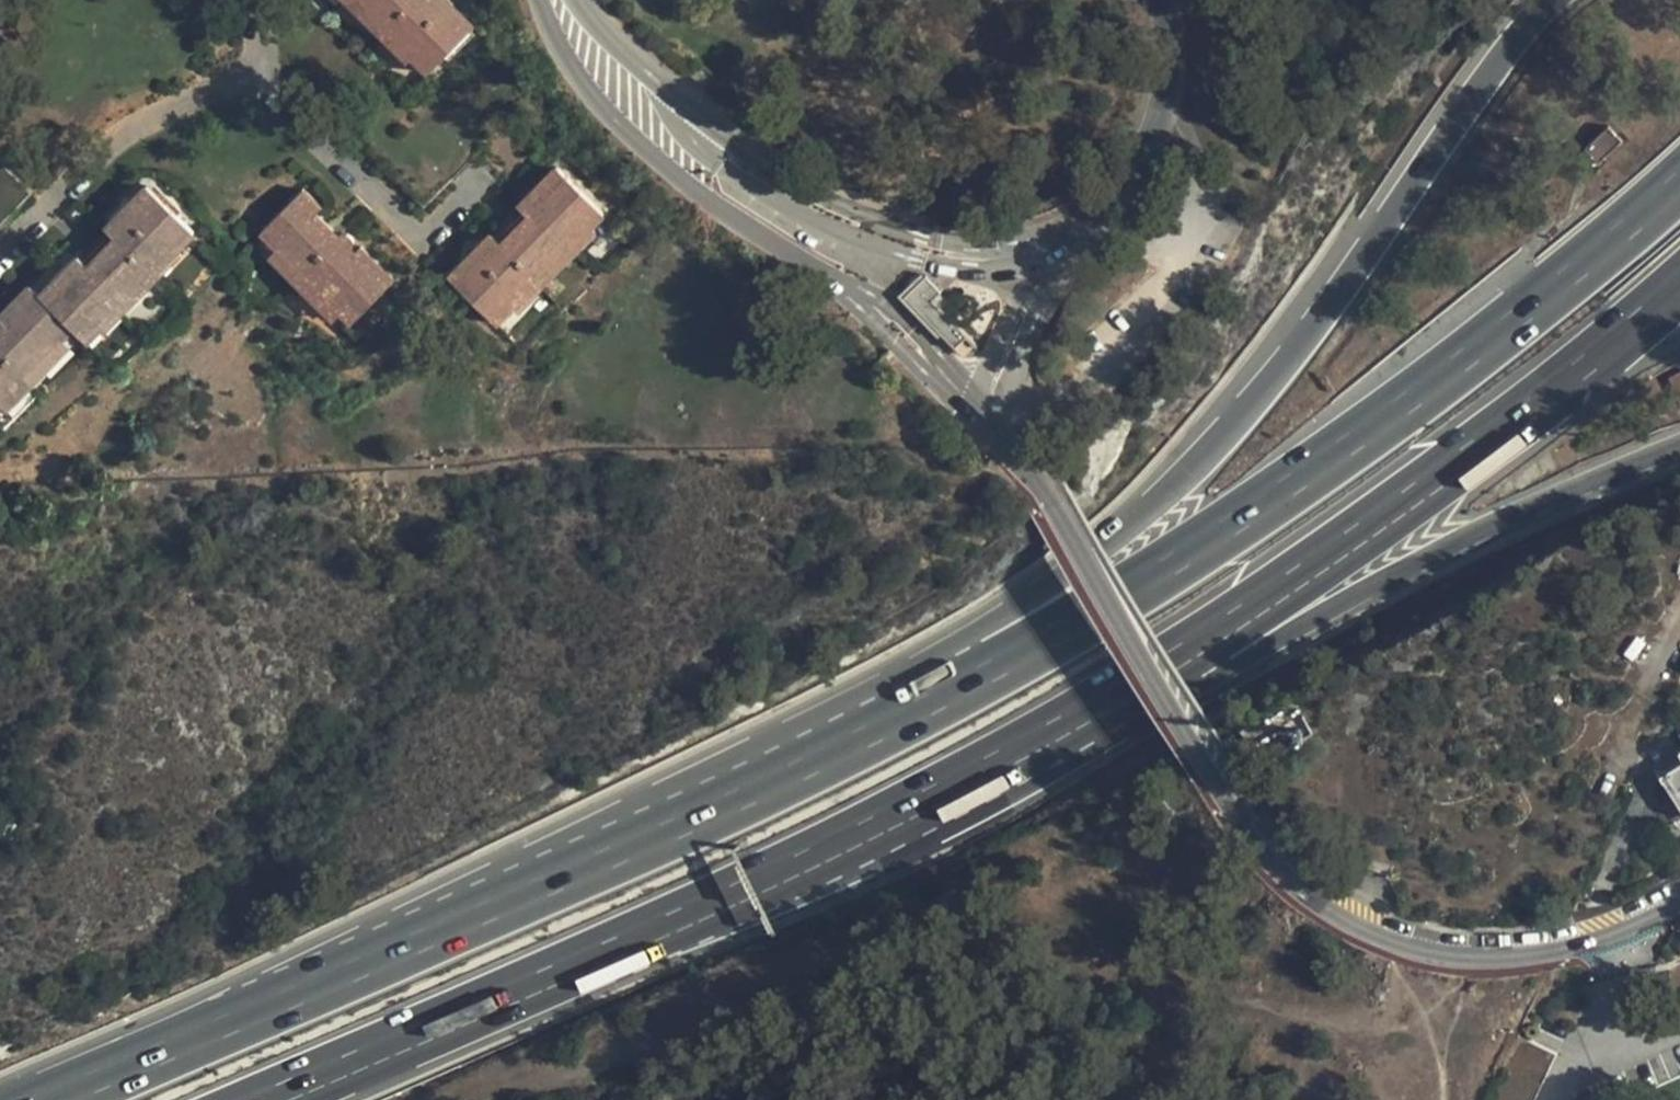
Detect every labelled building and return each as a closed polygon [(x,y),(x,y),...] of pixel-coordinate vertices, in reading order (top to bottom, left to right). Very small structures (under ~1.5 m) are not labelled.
[(364,0),(345,0),(355,10),(357,8),(364,1),(364,0)] [(364,1),(357,8),(379,30),(386,23),(414,52),(411,55),(427,72),(475,24),(450,0),(364,0),(364,1)] [(414,52),(386,23),(379,30),(377,32),(405,61),(411,55),(414,52)] [(1595,164),(1621,142),(1608,127),(1582,148),(1595,164)] [(30,192),(0,163),(0,223),(30,192)] [(603,212),(555,165),(517,204),(522,210),(532,220),(520,234),(509,223),(496,237),(490,232),(448,275),(496,322),(511,307),(508,303),(537,274),(543,280),(565,258),(558,251),(588,221),(591,224),(603,212)] [(146,184),(104,226),(109,232),(96,245),(108,257),(93,271),(82,259),(77,254),(38,294),(30,285),(0,313),(0,319),(3,322),(0,326),(0,400),(72,327),(86,340),(99,327),(95,323),(125,295),(130,300),(152,280),(146,273),(173,245),(177,248),(193,231),(146,184)] [(321,206),(303,189),(260,232),(352,321),(393,278),(362,246),(357,251),(353,247),(355,244),(355,241),(354,238),(353,235),(350,232),(346,231),(344,231),(340,232),(338,234),(315,212),(321,206)] [(509,223),(520,234),(532,220),(522,210),(509,223)] [(588,221),(558,251),(565,258),(567,259),(597,230),(591,224),(588,221)] [(96,245),(82,259),(93,271),(108,257),(96,245)] [(173,245),(146,273),(152,280),(154,281),(181,252),(177,248),(173,245)] [(537,274),(508,303),(511,307),(516,311),(545,282),(543,280),(537,274)] [(923,321),(945,300),(923,277),(901,298),(923,321)] [(125,295),(95,323),(99,327),(102,331),(133,303),(130,300),(125,295)] [(1661,772),(1676,797),(1679,794),(1679,760),(1661,772)] [(1516,1035),(1486,1099),(1533,1099),(1554,1053),(1516,1035)]
